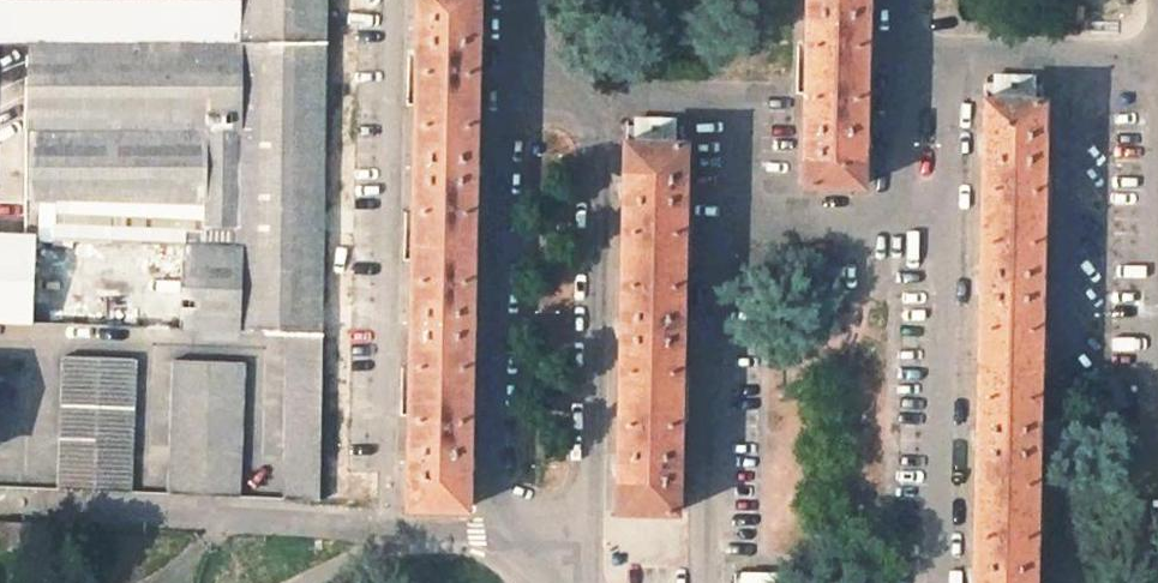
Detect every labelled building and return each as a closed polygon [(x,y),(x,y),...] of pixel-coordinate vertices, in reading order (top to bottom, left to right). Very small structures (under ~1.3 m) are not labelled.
[(235,45),(237,0),(0,0),(0,44),(235,45)] [(235,45),(325,46),(326,0),(237,0),(235,45)] [(475,0),(415,0),(406,507),(466,508),(475,0)] [(864,0),(808,0),(805,184),(861,186),(864,0)] [(0,44),(0,131),(23,131),(205,135),(238,135),(241,57),(235,56),(235,45),(0,44)] [(321,336),(325,46),(235,45),(235,56),(241,57),(238,135),(233,332),(282,335),(321,336)] [(995,78),(995,99),(1032,99),(1032,79),(995,78)] [(1042,100),(1032,99),(995,99),(984,99),(972,582),(1033,582),(1042,100)] [(633,139),(671,140),(671,119),(634,118),(633,139)] [(205,135),(23,131),(22,236),(37,237),(37,248),(27,247),(25,323),(194,330),(205,135)] [(238,135),(205,135),(194,330),(233,332),(238,135)] [(623,139),(616,511),(676,513),(684,140),(671,140),(633,139),(623,139)] [(25,323),(27,247),(37,248),(37,237),(22,236),(0,235),(0,322),(25,323)] [(321,336),(282,335),(281,500),(317,501),(321,336)] [(65,357),(59,490),(131,494),(135,359),(65,357)] [(169,495),(240,498),(244,364),(174,361),(169,495)] [(33,549),(43,523),(0,521),(0,547),(33,549)] [(744,573),(744,582),(781,582),(782,574),(744,573)]
